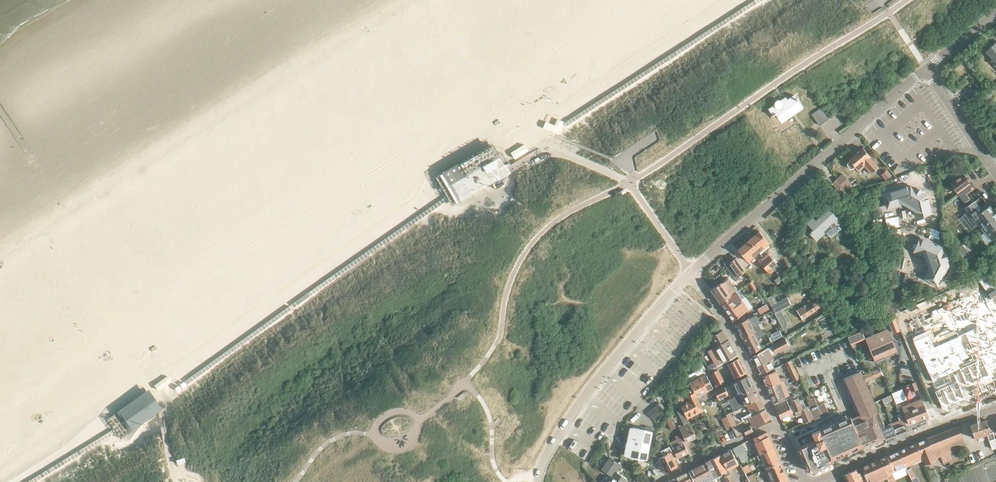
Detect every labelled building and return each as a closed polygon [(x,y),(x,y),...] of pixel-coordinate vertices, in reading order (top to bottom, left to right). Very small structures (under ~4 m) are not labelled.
[(986,52),(993,59),(991,61),(995,67),(995,42),(986,52)] [(795,112),(803,107),(794,95),(780,104),(779,102),(769,109),(773,116),(776,114),(779,119),(790,111),(789,110),(793,108),(795,112)] [(819,125),(828,119),(820,108),(811,114),(819,125)] [(492,143),(443,171),(461,199),(509,172),(492,143)] [(847,163),(847,165),(850,169),(852,169),(855,167),(856,168),(862,163),(870,173),(878,167),(869,157),(870,156),(862,147),(848,159),(850,161),(847,163)] [(887,170),(881,175),(885,179),(886,180),(887,179),(892,175),(887,170)] [(842,174),(832,183),(840,192),(842,190),(843,191),(845,190),(844,189),(850,183),(842,174)] [(963,174),(951,183),(961,197),(973,188),(963,174)] [(910,184),(883,192),(888,210),(904,205),(913,210),(918,222),(938,214),(929,192),(910,184)] [(966,217),(974,228),(978,225),(980,228),(995,216),(995,211),(995,209),(993,210),(989,205),(982,211),(976,203),(967,209),(970,214),(966,217)] [(812,217),(806,223),(812,230),(809,233),(816,241),(826,232),(830,237),(844,225),(833,213),(830,215),(826,211),(815,221),(812,217)] [(980,228),(983,232),(985,230),(992,239),(995,236),(995,216),(980,228)] [(759,232),(748,241),(758,252),(769,243),(759,232)] [(921,232),(913,249),(928,256),(931,265),(926,278),(946,286),(955,264),(947,245),(921,232)] [(748,241),(738,250),(748,261),(758,252),(748,241)] [(765,256),(763,258),(774,270),(778,266),(769,256),(767,258),(765,256)] [(737,258),(728,264),(734,273),(732,274),(735,279),(746,271),(739,261),(737,258)] [(763,261),(760,264),(769,274),(774,270),(763,258),(761,259),(763,261)] [(787,274),(782,279),(783,281),(785,284),(787,283),(789,286),(796,280),(791,275),(789,276),(787,274)] [(712,289),(711,290),(720,303),(731,295),(736,291),(737,290),(735,287),(733,286),(731,283),(731,281),(728,278),(727,277),(724,280),(723,281),(721,283),(721,282),(717,286),(716,286),(715,286),(713,288),(712,289)] [(782,285),(775,289),(778,294),(785,290),(782,285)] [(731,295),(720,303),(726,311),(741,299),(736,292),(738,291),(737,290),(736,291),(731,295)] [(773,294),(767,298),(771,306),(773,309),(783,327),(784,329),(790,326),(781,310),(791,305),(786,297),(777,302),(773,294)] [(804,305),(796,310),(802,319),(822,306),(815,296),(808,300),(810,304),(807,306),(806,307),(804,305)] [(741,299),(726,311),(733,321),(752,307),(745,297),(741,299)] [(913,343),(921,360),(923,360),(936,390),(938,389),(939,392),(936,394),(943,410),(965,400),(959,386),(966,384),(968,388),(990,378),(987,371),(995,367),(995,302),(994,303),(991,305),(988,297),(967,307),(967,308),(950,316),(959,337),(939,347),(937,343),(933,344),(929,336),(922,339),(913,343)] [(766,304),(757,309),(760,314),(769,309),(766,304)] [(748,318),(736,325),(751,353),(761,348),(756,337),(763,333),(758,323),(760,323),(756,315),(748,319),(748,318)] [(893,315),(887,318),(893,332),(900,329),(893,315)] [(860,318),(848,322),(850,329),(862,324),(860,318)] [(861,329),(847,335),(851,344),(865,339),(861,329)] [(715,347),(708,351),(714,362),(716,366),(723,363),(737,355),(729,340),(723,330),(710,337),(715,347)] [(886,330),(867,339),(875,358),(894,349),(886,330)] [(772,346),(752,356),(762,373),(774,367),(770,360),(773,359),(771,355),(789,346),(785,338),(772,345),(772,346)] [(735,378),(746,372),(738,357),(727,364),(735,378)] [(790,360),(785,362),(794,380),(799,378),(790,360)] [(694,368),(696,372),(686,376),(688,379),(688,380),(697,397),(708,391),(708,390),(713,388),(706,374),(705,374),(703,370),(706,369),(702,363),(694,368)] [(716,384),(723,380),(715,366),(708,370),(716,384)] [(879,368),(862,376),(864,382),(882,374),(879,368)] [(779,369),(762,376),(767,387),(783,380),(779,369)] [(798,435),(795,436),(799,446),(798,446),(809,471),(833,460),(832,459),(862,446),(863,447),(867,446),(883,439),(873,414),(877,412),(864,382),(862,376),(860,371),(844,378),(860,414),(854,417),(852,418),(847,418),(827,426),(826,424),(817,427),(798,435)] [(748,377),(736,383),(738,388),(734,390),(737,395),(753,386),(748,377)] [(677,395),(682,407),(687,418),(703,410),(696,397),(697,397),(688,380),(688,379),(684,381),(689,390),(686,392),(690,400),(685,403),(681,393),(677,395)] [(783,380),(767,387),(772,401),(774,401),(789,395),(783,380)] [(915,381),(909,384),(912,391),(918,388),(915,381)] [(718,398),(728,393),(724,386),(714,391),(718,398)] [(737,395),(733,396),(739,408),(746,404),(758,398),(753,386),(737,395)] [(135,428),(162,408),(150,390),(122,409),(135,428)] [(802,408),(794,411),(796,416),(802,413),(803,417),(804,416),(806,422),(822,416),(814,396),(810,398),(808,394),(806,396),(808,400),(809,405),(808,406),(802,408)] [(786,399),(774,404),(780,417),(792,412),(794,411),(802,408),(798,397),(797,398),(795,395),(789,398),(786,399)] [(743,420),(748,417),(765,409),(760,397),(758,398),(746,404),(751,413),(741,417),(743,420)] [(921,398),(901,406),(908,424),(929,416),(921,398)] [(653,418),(663,410),(658,404),(648,413),(653,418)] [(682,421),(684,425),(679,427),(686,442),(696,437),(687,418),(682,407),(676,409),(682,421)] [(770,419),(765,409),(748,417),(753,428),(770,419)] [(877,412),(873,414),(883,439),(885,444),(887,443),(897,439),(891,423),(890,423),(884,426),(878,411),(877,412)] [(730,412),(726,414),(727,416),(721,418),(726,428),(731,426),(736,423),(730,412)] [(898,420),(891,423),(897,439),(908,435),(902,419),(899,413),(896,414),(898,420)] [(671,430),(676,427),(670,416),(667,418),(668,420),(666,421),(671,430)] [(970,425),(974,438),(978,437),(980,441),(984,440),(983,435),(987,434),(989,440),(992,449),(995,448),(995,442),(995,439),(995,438),(993,432),(990,432),(986,420),(970,425)] [(750,424),(743,428),(746,434),(753,430),(750,424)] [(952,460),(949,452),(966,446),(959,427),(927,438),(935,458),(941,455),(944,463),(952,460)] [(632,428),(630,441),(648,445),(651,431),(632,428)] [(760,453),(774,447),(767,432),(751,439),(754,444),(755,443),(760,453)] [(664,436),(662,433),(659,435),(658,433),(656,434),(654,441),(664,436)] [(678,458),(688,453),(679,434),(674,436),(676,439),(670,442),(678,458)] [(915,443),(923,459),(925,465),(936,460),(935,458),(927,438),(915,443)] [(648,445),(630,441),(627,456),(645,459),(648,445)] [(748,458),(741,443),(732,448),(736,456),(738,456),(741,462),(748,458)] [(923,459),(915,443),(898,451),(905,466),(906,467),(923,459)] [(677,466),(670,452),(672,451),(670,447),(661,451),(664,455),(658,458),(662,465),(660,466),(663,471),(665,470),(666,472),(677,466)] [(760,453),(757,455),(758,457),(759,460),(762,458),(766,468),(780,462),(774,447),(760,453)] [(720,455),(732,479),(733,481),(740,481),(732,466),(738,464),(731,449),(720,455)] [(887,456),(894,471),(905,466),(898,451),(887,456)] [(720,455),(708,461),(717,477),(721,475),(721,473),(723,472),(725,476),(724,476),(727,481),(733,481),(732,479),(720,455)] [(894,471),(887,456),(874,461),(861,467),(868,481),(876,481),(887,477),(889,481),(891,481),(896,480),(892,472),(894,471)] [(613,477),(616,472),(621,465),(610,457),(602,469),(613,477)] [(706,462),(690,470),(696,481),(716,481),(706,462)] [(780,462),(766,468),(773,481),(787,481),(788,481),(780,462)] [(742,467),(745,473),(751,470),(748,464),(742,467)] [(907,470),(911,479),(916,476),(912,467),(907,470)] [(857,469),(844,475),(847,481),(864,481),(857,469)] [(627,479),(616,472),(613,477),(609,481),(625,481),(627,479)] [(687,472),(676,477),(678,481),(692,481),(687,472)] [(749,480),(750,481),(757,481),(753,474),(747,476),(749,480)]
